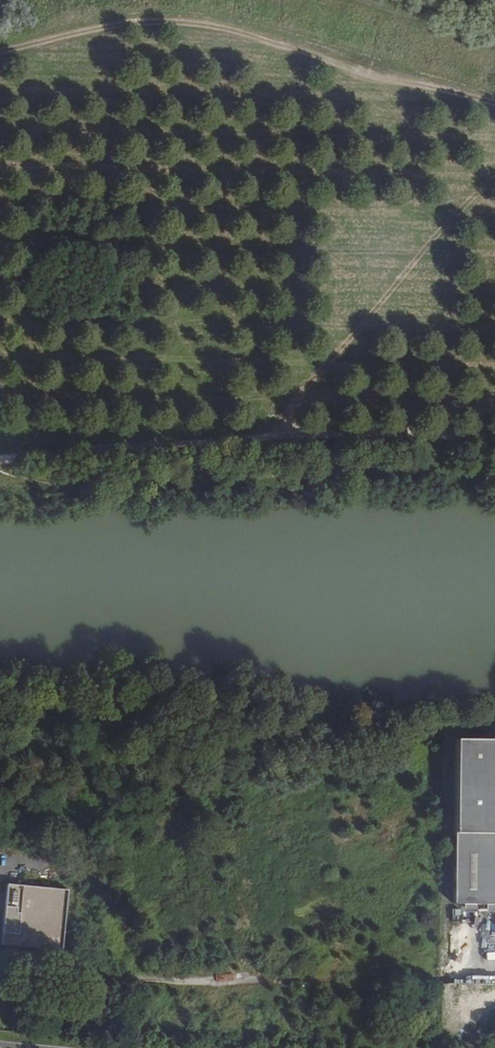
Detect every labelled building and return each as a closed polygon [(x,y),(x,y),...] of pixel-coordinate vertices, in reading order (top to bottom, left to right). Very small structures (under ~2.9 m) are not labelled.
[(452,741),(451,904),(494,904),(494,741),(452,741)] [(4,887),(0,935),(0,948),(59,954),(64,893),(4,887)]
